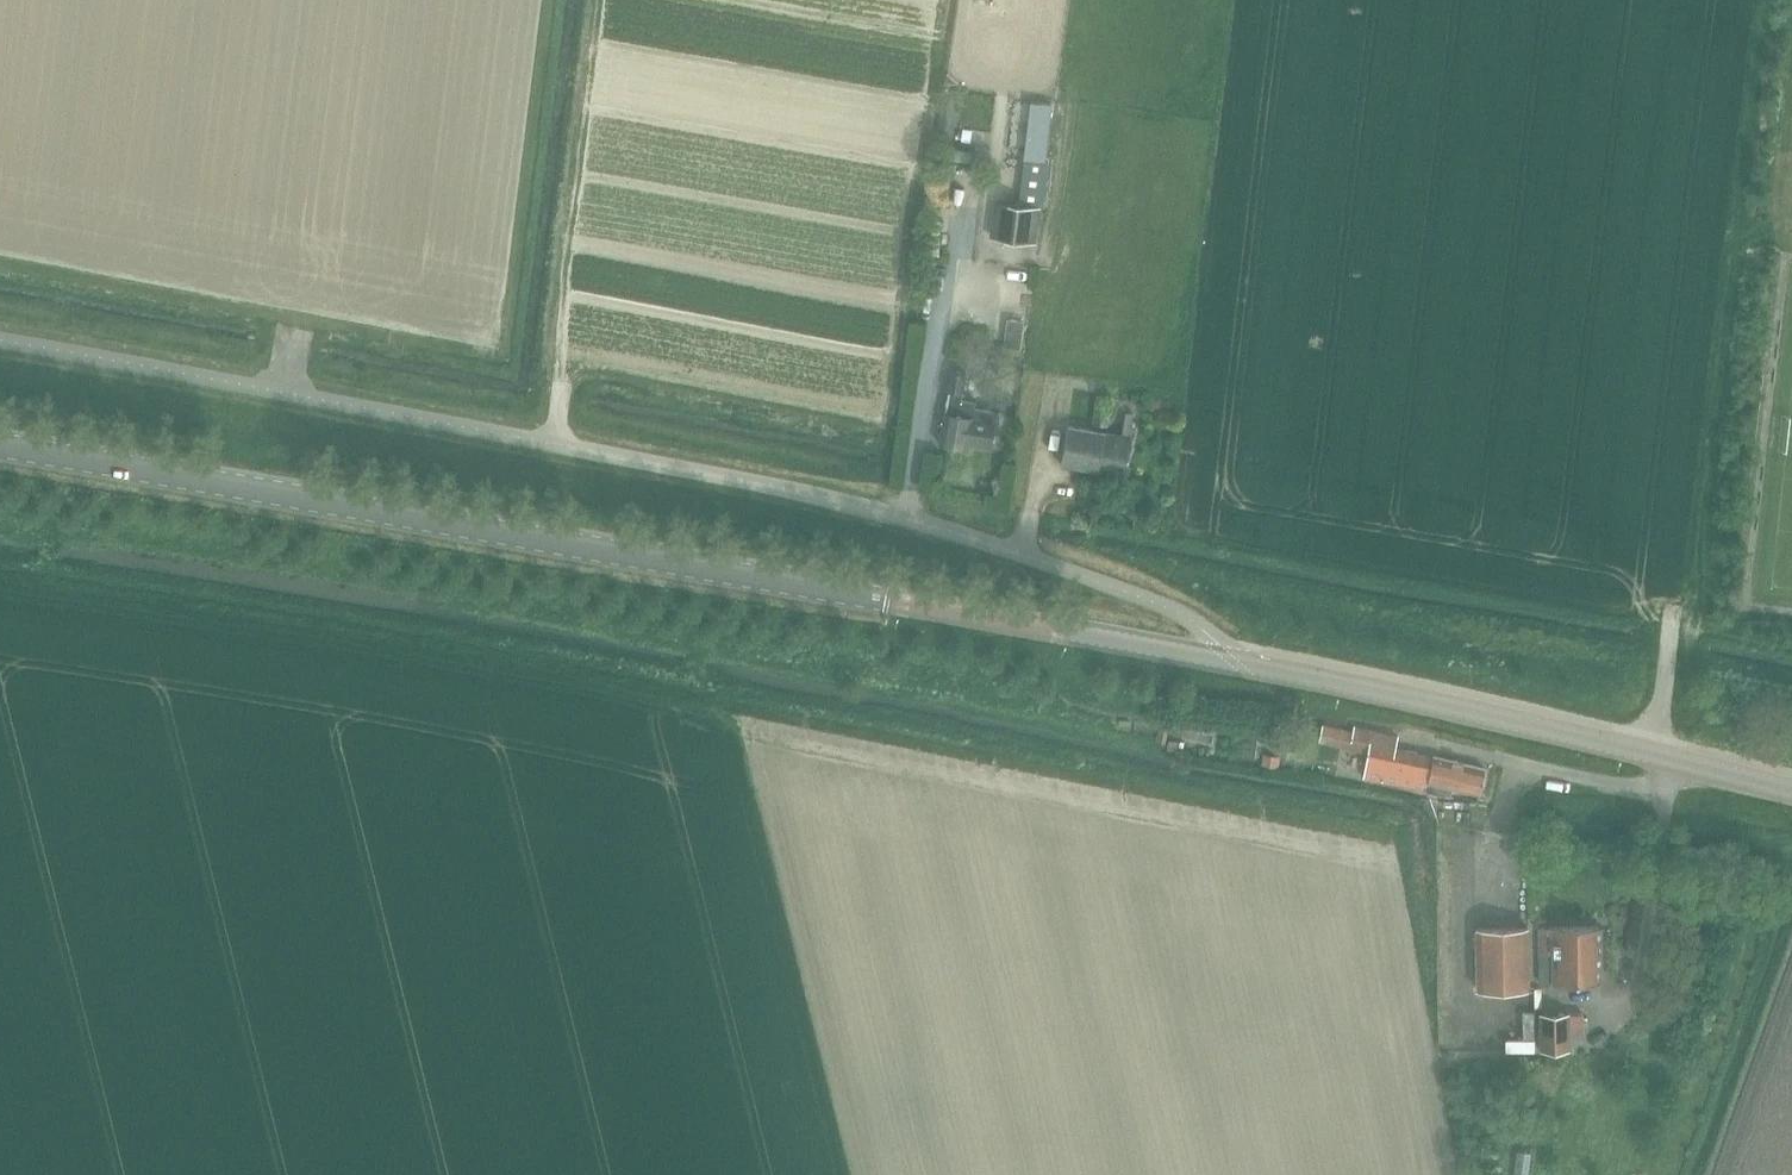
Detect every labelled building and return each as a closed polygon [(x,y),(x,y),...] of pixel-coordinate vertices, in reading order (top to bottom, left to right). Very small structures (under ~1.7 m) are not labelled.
[(1052,104),(1032,101),(1025,157),(1045,159),(1052,104)] [(1001,202),(996,238),(1030,242),(1034,206),(1001,202)] [(949,391),(939,443),(968,448),(969,441),(992,446),(999,410),(975,405),(976,400),(961,397),(966,372),(950,370),(946,390),(949,391)] [(1125,475),(1135,418),(1126,417),(1123,435),(1069,425),(1062,464),(1125,475)] [(1354,731),(1352,742),(1369,746),(1367,756),(1364,775),(1399,782),(1426,787),(1425,790),(1447,795),(1449,786),(1480,792),(1483,779),(1484,779),(1485,776),(1483,776),(1485,768),(1433,755),(1395,747),(1398,736),(1355,726),(1354,731)] [(1264,752),(1263,762),(1263,764),(1279,766),(1280,754),(1264,752)] [(1550,982),(1601,982),(1600,924),(1537,925),(1538,952),(1549,951),(1550,982)] [(1474,985),(1527,985),(1526,925),(1473,925),(1474,985)] [(1567,1013),(1539,1014),(1540,1050),(1568,1049),(1567,1013)]
